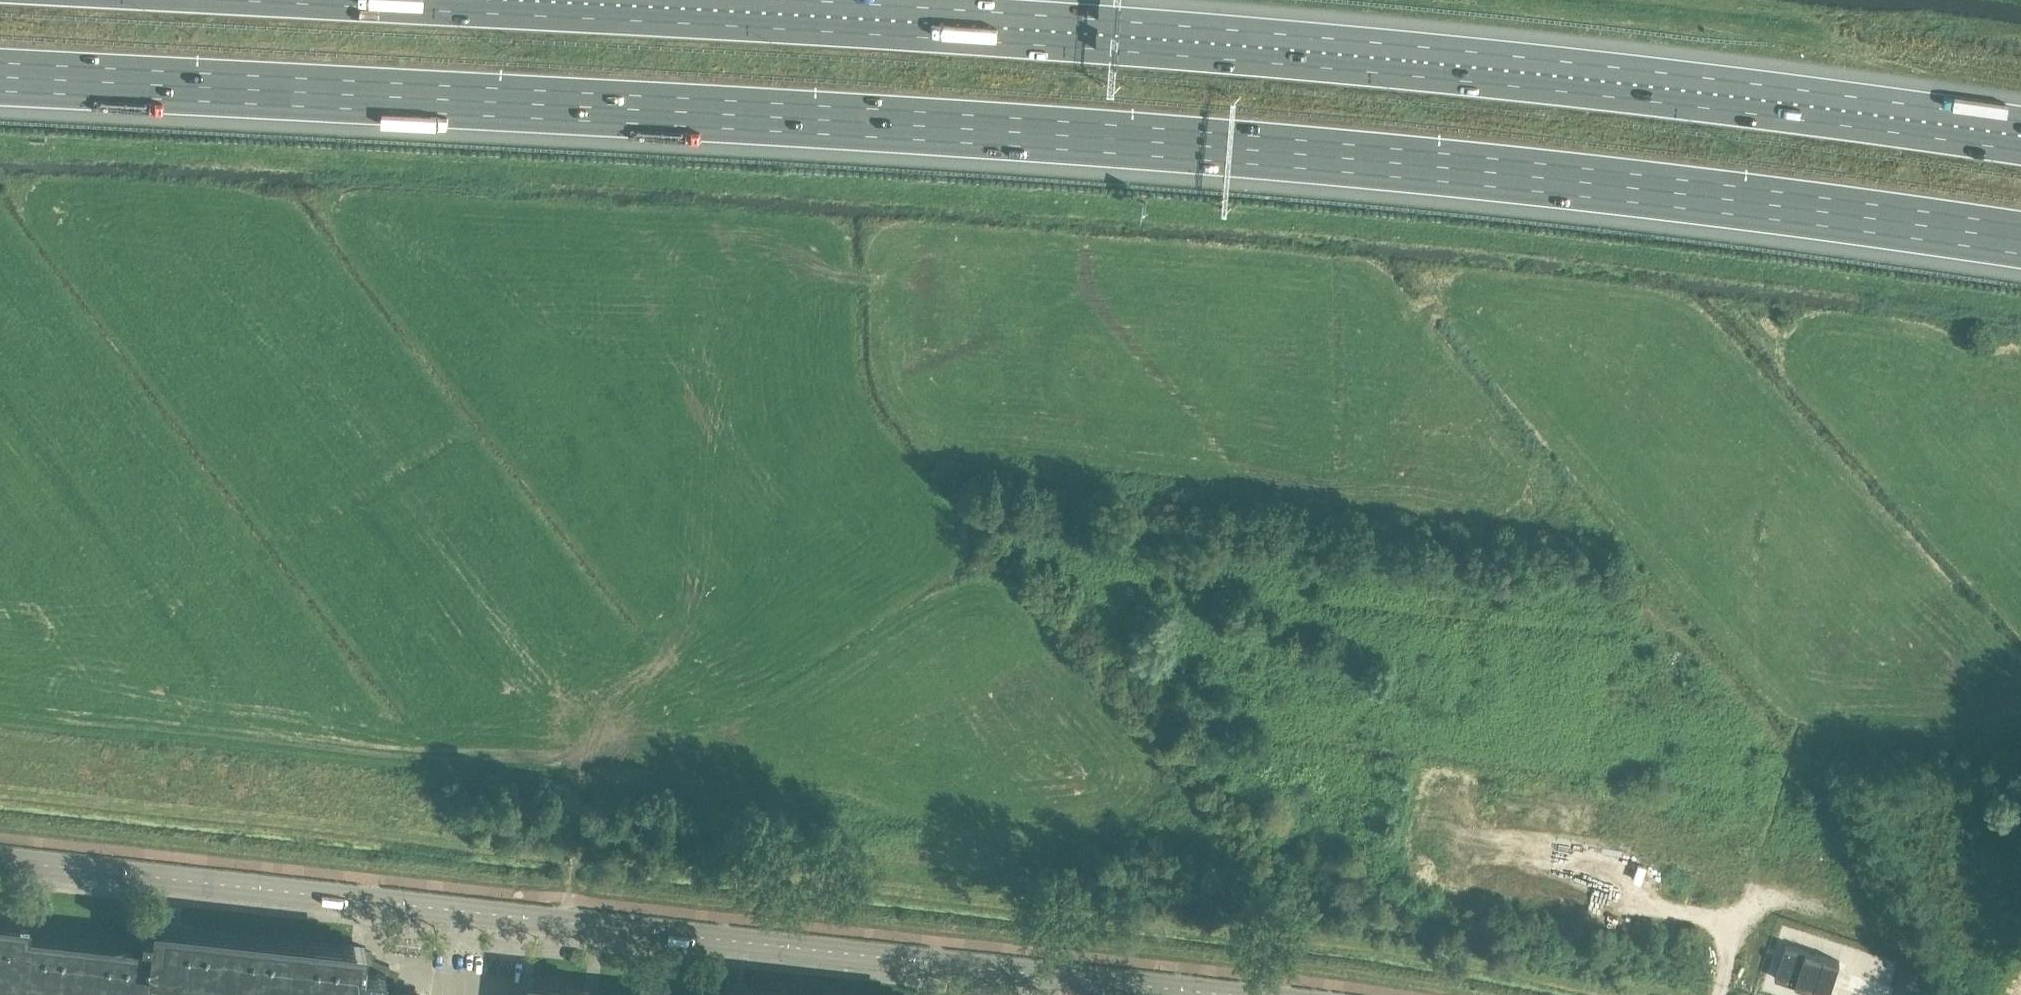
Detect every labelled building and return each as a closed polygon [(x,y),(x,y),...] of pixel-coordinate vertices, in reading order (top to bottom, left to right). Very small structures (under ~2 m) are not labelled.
[(140,927),(139,936),(151,937),(151,938),(153,938),(152,950),(151,950),(149,969),(147,981),(157,982),(158,970),(378,994),(387,993),(388,993),(394,977),(390,967),(371,960),(374,953),(365,950),(164,927),(164,922),(155,920),(154,928),(152,928),(140,927)] [(146,993),(147,981),(149,969),(151,950),(22,936),(23,927),(0,924),(0,977),(146,993)] [(1786,943),(1775,977),(1829,994),(1840,961),(1786,943)]
